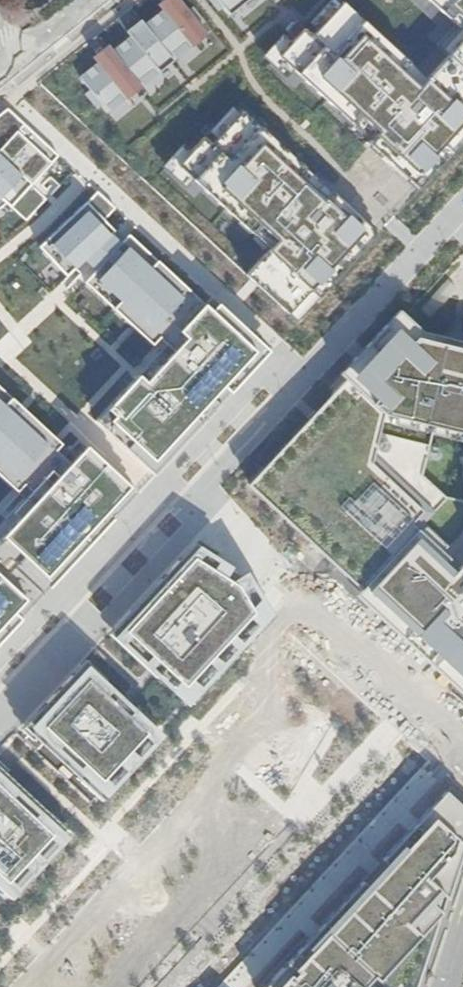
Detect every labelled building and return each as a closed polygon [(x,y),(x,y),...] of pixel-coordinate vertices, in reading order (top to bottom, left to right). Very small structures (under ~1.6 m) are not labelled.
[(172,60),(204,34),(176,0),(165,0),(157,6),(161,11),(143,26),(172,60)] [(227,15),(247,0),(215,0),(227,15)] [(462,30),(462,0),(431,0),(457,25),(462,30)] [(369,142),(422,190),(462,147),(462,30),(457,25),(418,67),(347,1),(314,37),(305,28),(281,55),(371,139),(369,142)] [(111,51),(141,85),(172,60),(143,26),(139,21),(125,32),(129,37),(111,51)] [(79,78),(107,113),(141,85),(111,51),(107,47),(93,58),(97,64),(79,78)] [(10,107),(0,115),(0,149),(33,181),(46,167),(59,153),(10,107)] [(263,256),(250,270),(307,321),(387,232),(245,108),(205,151),(197,146),(173,171),(263,256)] [(0,149),(0,191),(14,203),(32,182),(33,181),(0,149)] [(211,312),(128,232),(120,241),(110,233),(115,228),(103,217),(114,205),(98,190),(38,244),(51,258),(67,273),(85,256),(96,266),(84,279),(144,339),(151,332),(166,345),(211,312)] [(14,203),(0,191),(0,214),(14,203)] [(155,474),(269,351),(218,304),(211,312),(166,345),(136,377),(96,421),(155,474)] [(447,333),(431,328),(414,315),(407,310),(373,346),(362,358),(349,372),(355,378),(392,412),(462,426),(462,337),(447,333)] [(392,412),(355,378),(325,411),(317,419),(256,485),(320,545),(368,591),(425,529),(433,512),(380,462),(392,412)] [(70,449),(59,438),(53,433),(24,406),(17,400),(0,384),(0,474),(10,484),(25,497),(70,449)] [(55,583),(138,493),(81,438),(70,449),(25,497),(32,504),(21,517),(4,535),(55,583)] [(453,554),(425,529),(365,595),(462,687),(462,544),(453,554)] [(55,583),(4,535),(0,539),(0,572),(35,604),(55,583)] [(159,674),(196,706),(280,614),(252,567),(202,542),(115,633),(159,674)] [(35,604),(0,572),(0,642),(35,604)] [(28,728),(109,802),(170,735),(134,700),(92,660),(28,728)] [(17,902),(79,835),(0,764),(0,886),(17,902)] [(311,934),(372,986),(418,986),(462,850),(462,797),(448,784),(441,792),(420,815),(409,826),(381,858),(371,868),(322,922),(311,934)] [(263,986),(372,986),(311,934),(263,986)]
